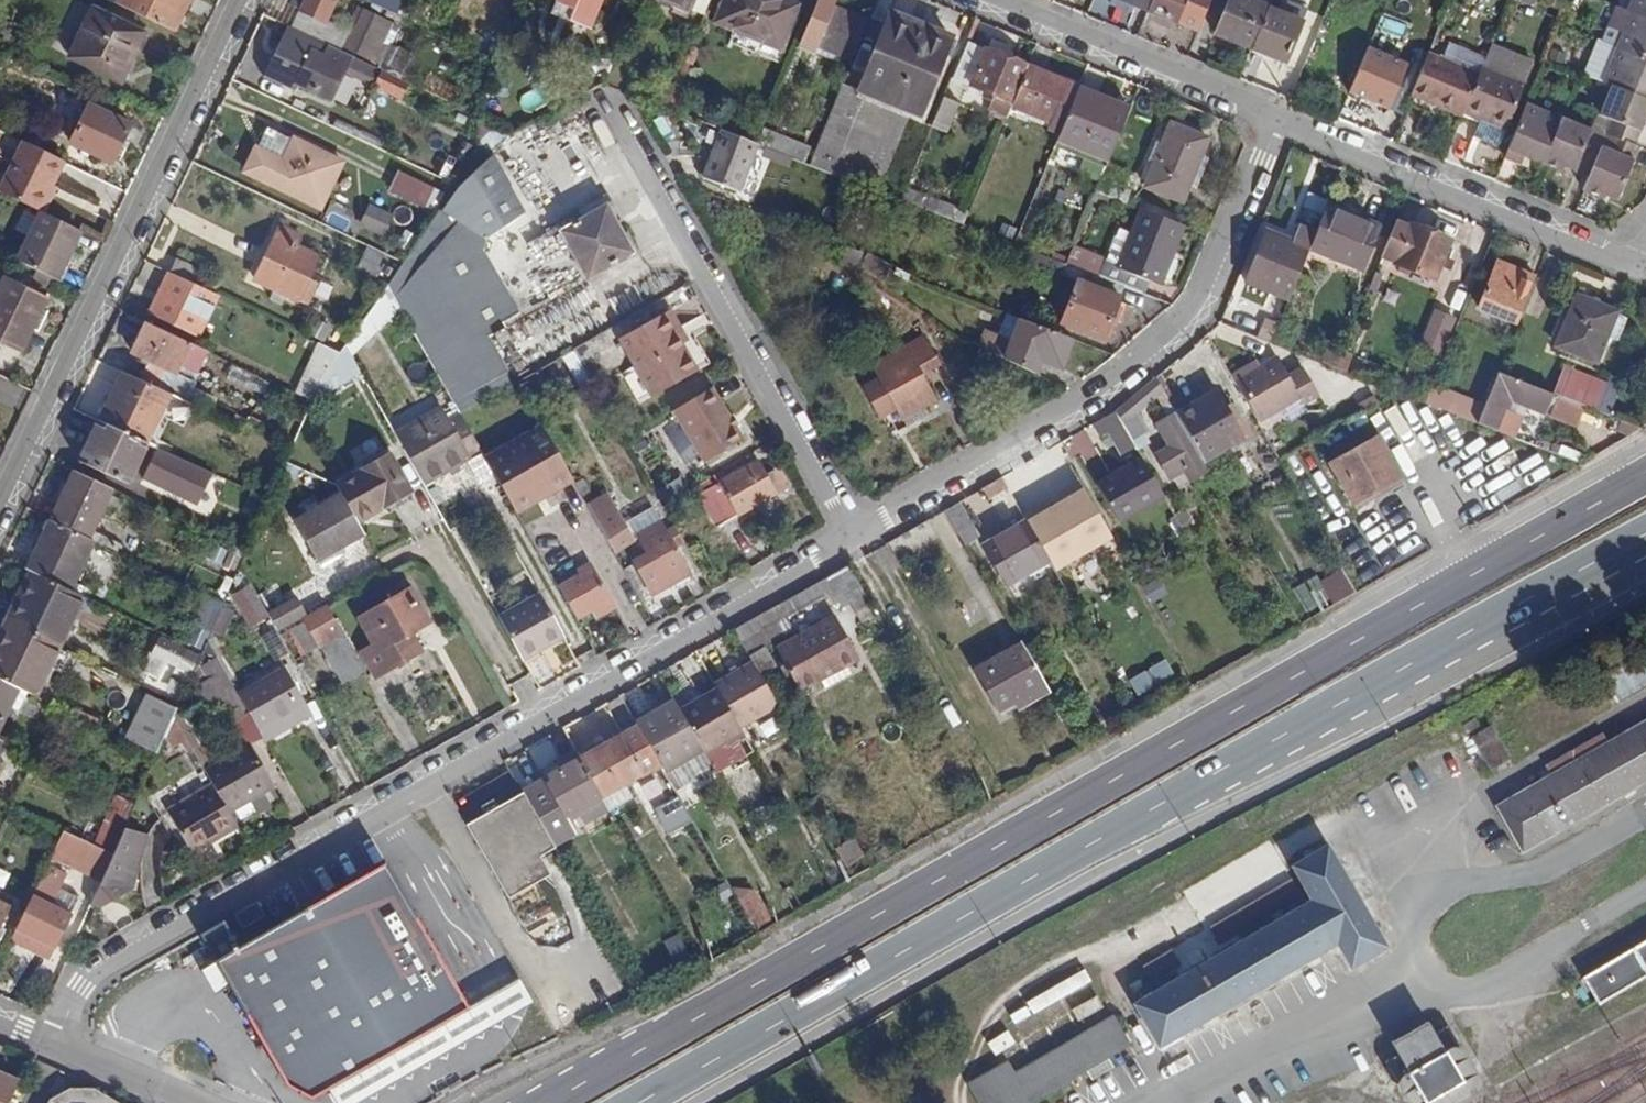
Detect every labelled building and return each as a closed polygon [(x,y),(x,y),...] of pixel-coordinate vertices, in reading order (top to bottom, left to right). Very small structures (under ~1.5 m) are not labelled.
[(116,3),(175,31),(190,0),(117,0),(116,3)] [(299,6),(324,18),(333,0),(302,0),(299,6)] [(553,15),(592,31),(605,0),(559,0),(553,15)] [(704,19),(712,0),(659,0),(704,19)] [(788,0),(725,0),(715,24),(780,50),(799,5),(788,0)] [(1150,11),(1154,0),(1123,0),(1150,11)] [(1150,11),(1164,17),(1179,25),(1204,34),(1215,15),(1216,0),(1154,0),(1150,11)] [(1252,49),(1269,7),(1252,0),(1230,0),(1216,35),(1252,49)] [(1629,11),(1617,6),(1609,26),(1624,33),(1604,81),(1613,85),(1601,114),(1613,120),(1607,133),(1612,136),(1608,147),(1588,140),(1592,130),(1528,103),(1505,159),(1522,166),(1525,157),(1564,172),(1565,167),(1590,177),(1584,191),(1605,199),(1607,194),(1618,199),(1641,145),(1637,144),(1645,122),(1645,0),(1633,0),(1629,11)] [(350,26),(384,42),(394,23),(359,6),(350,26)] [(869,21),(834,6),(818,46),(835,54),(853,62),(869,21)] [(1303,21),(1269,7),(1252,49),(1286,63),(1303,21)] [(147,33),(93,8),(69,56),(122,82),(147,33)] [(954,36),(892,11),(859,90),(894,105),(921,116),(954,36)] [(297,84),(332,100),(348,67),(325,55),(330,45),(289,26),(263,77),(293,91),(297,84)] [(384,42),(350,26),(340,45),(374,62),(384,42)] [(835,54),(818,46),(815,55),(832,62),(835,54)] [(1408,64),(1370,48),(1351,93),(1389,108),(1408,64)] [(1013,105),(1029,66),(985,49),(970,87),(995,98),(1013,105)] [(1465,113),(1480,76),(1429,54),(1412,96),(1463,117),(1465,113)] [(604,83),(614,60),(591,61),(602,85),(604,83)] [(1080,87),(1029,66),(1013,105),(1012,109),(1051,124),(1048,130),(1060,135),(1080,87)] [(1480,76),(1465,113),(1507,129),(1526,85),(1483,67),(1480,76)] [(408,82),(383,71),(376,85),(401,97),(408,82)] [(844,84),(813,164),(862,184),(894,105),(859,90),(844,84)] [(1080,87),(1060,135),(1058,141),(1109,162),(1132,108),(1080,87)] [(960,103),(944,97),(932,126),(948,132),(960,103)] [(1013,105),(995,98),(991,109),(1009,116),(1012,109),(1013,105)] [(132,124),(90,103),(71,143),(113,163),(132,124)] [(1209,139),(1171,124),(1146,186),(1184,202),(1190,186),(1203,155),(1209,139)] [(766,128),(759,144),(806,162),(812,147),(766,128)] [(739,191),(759,144),(724,130),(706,177),(739,191)] [(295,137),(285,160),(296,165),(307,143),(295,137)] [(1,191),(41,210),(64,162),(24,142),(1,191)] [(345,161),(307,143),(296,165),(285,160),(273,184),(321,208),(345,161)] [(1197,188),(1209,158),(1203,155),(1190,186),(1197,188)] [(388,286),(402,311),(453,402),(461,414),(515,383),(490,338),(509,326),(506,322),(521,314),(485,250),(498,233),(529,215),(495,156),(483,166),(456,193),(444,211),(442,209),(404,263),(388,286)] [(447,194),(401,172),(392,190),(438,212),(447,194)] [(960,209),(907,188),(903,200),(956,220),(960,209)] [(888,194),(875,189),(869,203),(882,209),(888,194)] [(1311,247),(1310,250),(1361,271),(1380,225),(1329,203),(1311,247)] [(325,218),(347,231),(355,216),(332,204),(325,218)] [(386,233),(393,213),(369,205),(362,225),(386,233)] [(634,253),(608,205),(562,231),(589,279),(634,253)] [(1067,264),(1126,287),(1144,293),(1149,281),(1161,285),(1185,225),(1143,208),(1133,233),(1120,265),(1108,260),(1074,247),(1067,264)] [(82,230),(41,210),(16,260),(58,281),(82,230)] [(1453,241),(1409,223),(1409,224),(1396,219),(1381,257),(1394,263),(1436,280),(1453,241)] [(301,236),(282,227),(256,279),(298,301),(321,257),(297,245),(301,236)] [(1120,265),(1133,233),(1121,229),(1108,260),(1120,265)] [(1310,250),(1311,247),(1268,229),(1246,282),(1290,300),(1310,250)] [(1126,287),(1067,264),(1015,243),(1007,240),(1004,249),(1079,278),(1062,324),(1105,341),(1126,287)] [(386,254),(369,246),(357,270),(385,283),(390,273),(379,268),(386,254)] [(893,265),(868,251),(861,267),(884,283),(893,265)] [(206,271),(178,258),(171,272),(199,286),(206,271)] [(1537,276),(1499,260),(1479,309),(1518,324),(1537,276)] [(34,278),(12,268),(7,279),(28,289),(34,278)] [(199,286),(171,272),(152,312),(200,335),(219,295),(199,286)] [(5,278),(0,289),(0,339),(23,350),(48,299),(28,289),(7,279),(5,278)] [(353,356),(402,311),(388,286),(346,345),(353,356)] [(1619,312),(1577,295),(1556,346),(1598,363),(1619,312)] [(1419,346),(1441,355),(1458,314),(1436,305),(1419,346)] [(682,330),(671,311),(623,337),(656,395),(699,372),(676,332),(682,330)] [(1075,340),(1008,314),(1000,334),(986,330),(979,345),(1038,374),(1043,363),(1063,370),(1075,340)] [(332,327),(314,318),(308,332),(325,340),(332,327)] [(210,352),(147,322),(133,353),(179,374),(182,366),(199,374),(210,352)] [(939,365),(923,337),(873,366),(902,419),(920,409),(936,401),(921,374),(939,365)] [(341,353),(320,343),(296,393),(313,400),(321,382),(341,353)] [(1322,363),(1336,368),(1343,349),(1330,344),(1322,363)] [(593,381),(575,349),(568,353),(518,382),(527,398),(564,379),(572,393),(593,381)] [(1355,354),(1343,349),(1336,368),(1347,373),(1355,354)] [(1290,376),(1278,356),(1259,367),(1235,381),(1259,421),(1300,398),(1304,404),(1320,395),(1304,368),(1290,376)] [(1255,360),(1231,374),(1235,381),(1259,367),(1255,360)] [(233,364),(227,378),(263,394),(270,380),(233,364)] [(123,372),(99,420),(148,442),(172,394),(123,372)] [(1554,394),(1499,372),(1477,424),(1500,432),(1509,411),(1513,403),(1546,416),(1548,411),(1554,394)] [(1156,377),(1115,411),(1132,441),(1146,431),(1137,415),(1165,391),(1156,377)] [(708,464),(746,440),(738,427),(733,419),(714,389),(675,411),(708,464)] [(1177,412),(1205,461),(1245,439),(1216,390),(1177,412)] [(1548,411),(1572,421),(1580,404),(1554,394),(1548,411)] [(461,414),(453,402),(396,433),(425,485),(482,452),(461,414)] [(907,427),(925,417),(920,409),(902,419),(907,427)] [(1137,448),(1132,441),(1115,411),(1101,420),(1108,432),(1122,456),(1137,448)] [(1513,438),(1521,416),(1509,411),(1500,432),(1513,438)] [(1205,461),(1177,412),(1156,424),(1169,446),(1156,455),(1170,480),(1184,472),(1190,482),(1211,471),(1205,461)] [(148,442),(99,420),(80,461),(119,480),(129,484),(140,462),(190,485),(199,465),(148,442)] [(1100,437),(1108,432),(1101,420),(1092,425),(1100,437)] [(574,481),(543,426),(486,458),(517,513),(574,481)] [(1571,429),(1562,450),(1578,457),(1588,437),(1571,429)] [(1405,478),(1379,433),(1327,463),(1352,507),(1405,478)] [(411,493),(389,455),(337,484),(342,494),(296,520),(318,561),(365,534),(359,522),(411,493)] [(1165,497),(1143,459),(1098,484),(1120,523),(1165,497)] [(119,480),(80,461),(75,470),(114,488),(119,480)] [(75,470),(51,520),(90,538),(114,488),(75,470)] [(725,492),(721,486),(701,497),(704,502),(703,504),(722,536),(796,495),(785,477),(772,483),(764,470),(725,492)] [(696,488),(701,497),(721,486),(716,476),(696,488)] [(1010,488),(1003,476),(983,488),(990,499),(1010,488)] [(1018,504),(1041,492),(1032,476),(1010,488),(1018,504)] [(1040,516),(1029,522),(1050,559),(1088,536),(1059,487),(1031,502),(1040,516)] [(626,524),(609,493),(588,504),(615,552),(635,541),(634,538),(626,524)] [(981,536),(961,501),(946,509),(966,544),(981,536)] [(663,503),(626,524),(634,538),(638,535),(670,516),(663,503)] [(685,542),(670,516),(638,535),(648,554),(634,561),(653,596),(693,574),(677,547),(685,542)] [(890,542),(898,557),(906,553),(938,535),(930,519),(890,542)] [(1050,559),(1029,522),(1027,519),(983,545),(1008,587),(1052,563),(1050,559)] [(90,538),(51,520),(27,569),(30,571),(71,591),(96,541),(90,538)] [(909,575),(919,569),(913,557),(909,559),(906,553),(898,557),(909,575)] [(615,609),(591,564),(580,570),(582,574),(559,586),(578,619),(592,611),(597,619),(615,609)] [(735,629),(753,661),(761,675),(784,663),(801,692),(861,658),(837,615),(798,636),(788,618),(835,592),(843,607),(851,602),(865,595),(850,564),(735,629)] [(1342,570),(1323,583),(1334,599),(1353,585),(1342,570)] [(85,598),(71,591),(30,571),(7,621),(61,647),(85,598)] [(253,582),(232,593),(252,629),(272,618),(253,582)] [(431,623),(412,588),(360,618),(374,645),(363,652),(377,677),(423,651),(412,633),(431,623)] [(875,615),(865,595),(851,602),(862,623),(875,615)] [(561,633),(546,605),(505,627),(522,656),(561,633)] [(297,607),(273,620),(281,634),(295,627),(305,621),(297,607)] [(364,669),(329,608),(305,621),(295,627),(309,651),(322,645),(343,681),(364,669)] [(285,645),(271,619),(258,627),(272,653),(285,645)] [(0,636),(0,678),(20,687),(37,695),(61,647),(7,621),(0,636)] [(201,655),(161,635),(152,654),(176,667),(173,673),(190,681),(199,659),(201,655)] [(199,659),(218,690),(232,682),(208,640),(201,655),(199,659)] [(1051,692),(1023,642),(976,670),(1000,711),(1016,703),(1020,710),(1051,692)] [(715,683),(718,688),(741,727),(779,706),(761,675),(753,661),(715,683)] [(284,668),(239,694),(250,714),(265,739),(310,714),(284,668)] [(0,678),(0,728),(20,687),(0,678)] [(250,714),(239,694),(232,682),(218,690),(215,691),(233,723),(250,714)] [(744,734),(741,727),(718,688),(680,709),(704,752),(706,755),(744,734)] [(158,753),(165,737),(174,716),(178,709),(146,694),(125,738),(158,753)] [(636,722),(638,725),(661,766),(666,774),(704,752),(680,709),(675,700),(636,722)] [(174,716),(165,737),(176,756),(192,748),(174,716)] [(592,738),(581,717),(562,727),(563,728),(574,748),(592,738)] [(1477,718),(1465,725),(1474,740),(1486,735),(1477,718)] [(638,725),(580,758),(603,798),(610,811),(633,797),(627,785),(661,766),(638,725)] [(1500,812),(1528,860),(1645,792),(1645,728),(1500,812)] [(1511,764),(1492,731),(1486,735),(1474,740),(1493,774),(1511,764)] [(205,770),(213,784),(230,813),(272,788),(275,787),(251,745),(205,770)] [(524,792),(555,846),(576,834),(567,818),(603,798),(580,758),(523,790),(524,792)] [(230,813),(213,784),(169,810),(192,852),(237,827),(236,824),(230,813)] [(272,788),(230,813),(236,824),(278,799),(272,788)] [(467,824),(501,884),(509,899),(552,874),(542,856),(557,848),(555,846),(524,792),(497,806),(491,795),(470,808),(476,819),(467,824)] [(678,795),(654,811),(670,836),(694,820),(678,795)] [(150,834),(127,824),(114,854),(105,875),(93,902),(103,906),(135,887),(135,878),(142,871),(143,861),(144,852),(147,843),(150,834)] [(114,854),(64,830),(55,850),(105,875),(114,854)] [(1384,955),(1322,850),(1285,872),(1304,905),(1141,1001),(1169,1048),(1332,952),(1346,977),(1384,955)] [(469,1003),(384,864),(217,960),(287,1084),(312,1096),(330,1086),(469,1003)] [(69,874),(48,865),(12,940),(50,958),(72,915),(54,905),(69,874)] [(265,916),(257,901),(235,913),(244,928),(265,916)] [(0,902),(0,930),(11,907),(0,902)] [(1591,983),(1605,1009),(1645,987),(1645,953),(1591,983)] [(469,1003),(330,1086),(340,1102),(357,1102),(536,1001),(521,976),(469,1003)] [(1109,1021),(1015,1074),(1008,1062),(968,1085),(978,1102),(1032,1102),(1031,1102),(1125,1049),(1109,1021)] [(1447,1026),(1389,1061),(1414,1102),(1447,1102),(1464,1094),(1475,1073),(1447,1026)] [(0,1071),(0,1102),(9,1102),(19,1079),(0,1071)] [(71,1087),(50,1099),(48,1102),(122,1102),(95,1088),(71,1087)]
